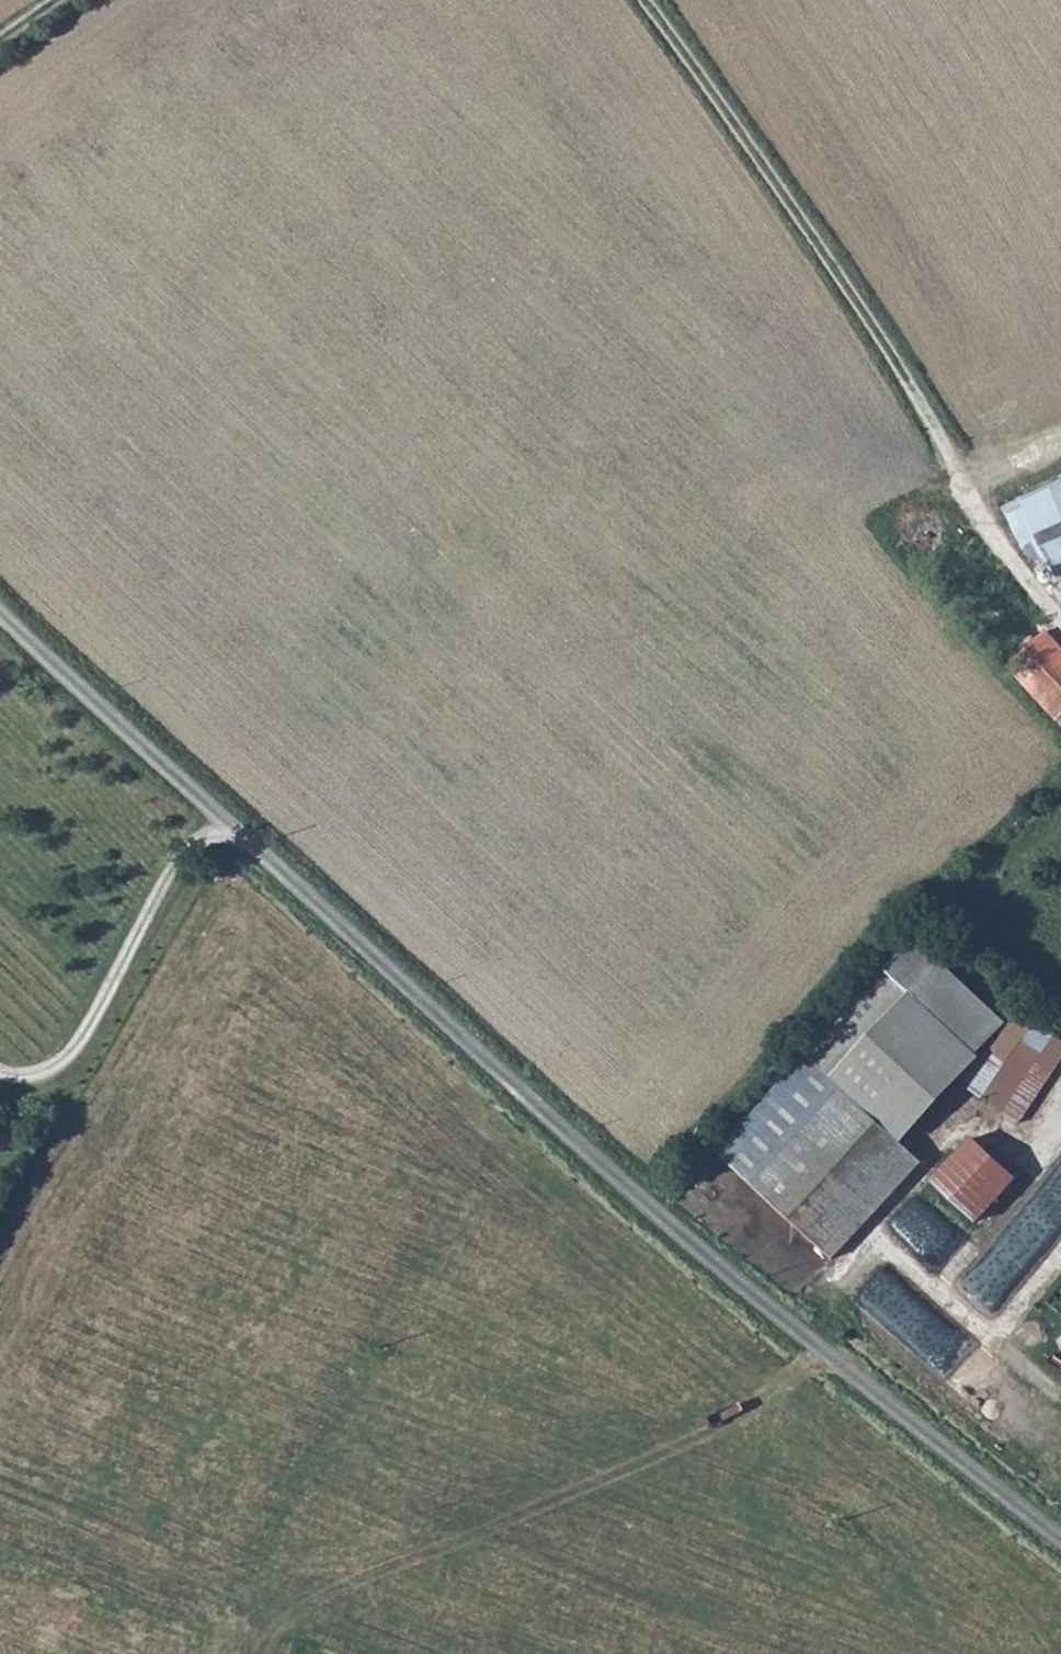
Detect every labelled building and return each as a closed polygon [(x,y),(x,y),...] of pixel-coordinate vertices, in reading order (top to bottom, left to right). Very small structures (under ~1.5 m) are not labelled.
[(1012,506),(1055,585),(1060,582),(1060,482),(1012,506)] [(946,539),(910,566),(1060,723),(1060,658),(946,539)] [(922,939),(810,1058),(906,1149),(962,1084),(974,1065),(1004,1018),(922,939)] [(1039,1024),(1011,1006),(1004,1018),(974,1065),(962,1084),(991,1102),(1039,1024)] [(1039,1024),(991,1102),(1025,1124),(1060,1065),(1060,1038),(1039,1024)] [(810,1058),(719,1153),(828,1255),(914,1156),(906,1149),(810,1058)] [(938,1185),(985,1222),(1019,1183),(975,1144),(938,1185)]
